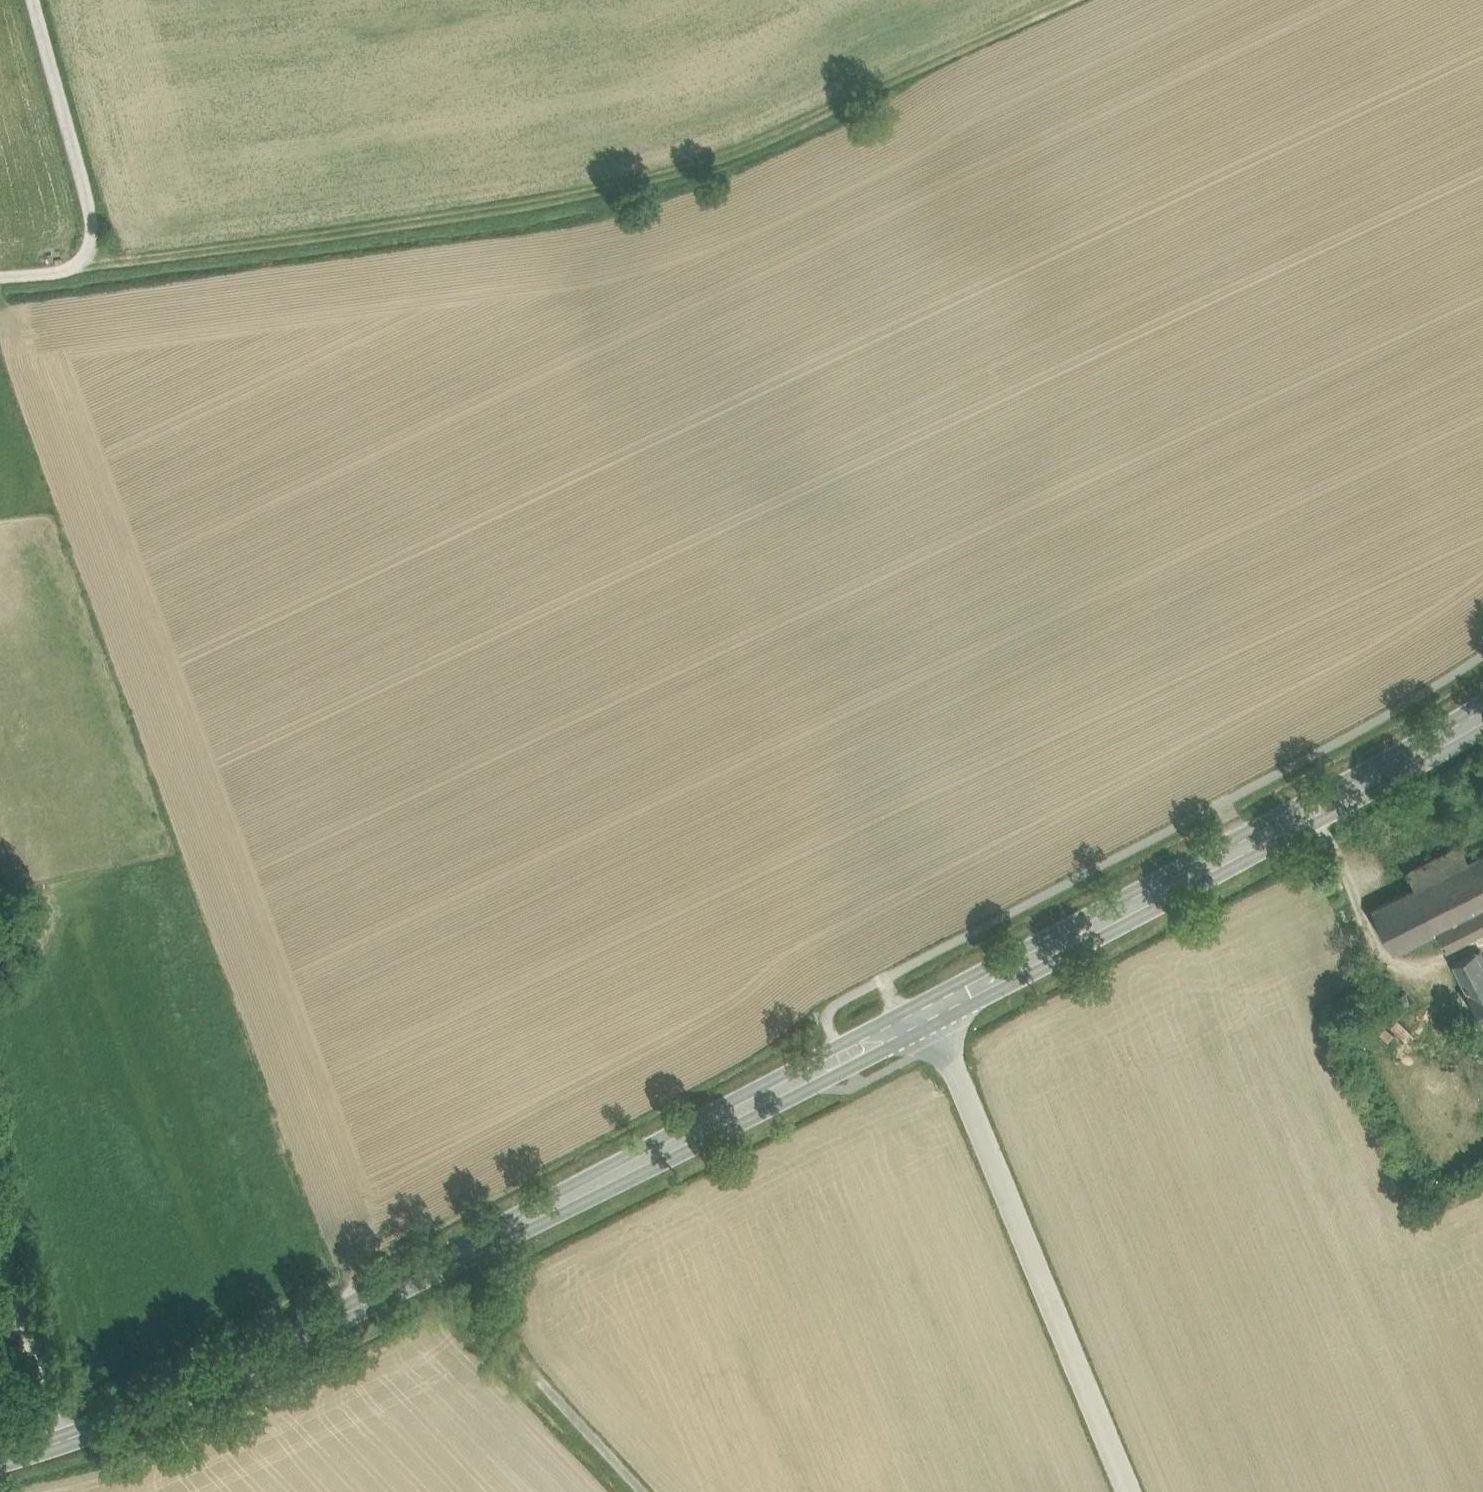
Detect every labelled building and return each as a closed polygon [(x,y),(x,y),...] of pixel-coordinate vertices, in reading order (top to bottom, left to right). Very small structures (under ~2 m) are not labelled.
[(1407,868),(1415,885),(1372,906),(1394,951),(1438,930),(1446,947),(1482,929),(1482,889),(1467,858),(1460,842),(1407,868)] [(1467,858),(1482,889),(1482,850),(1467,858)] [(1481,948),(1453,962),(1482,1023),(1482,951),(1481,948)]
